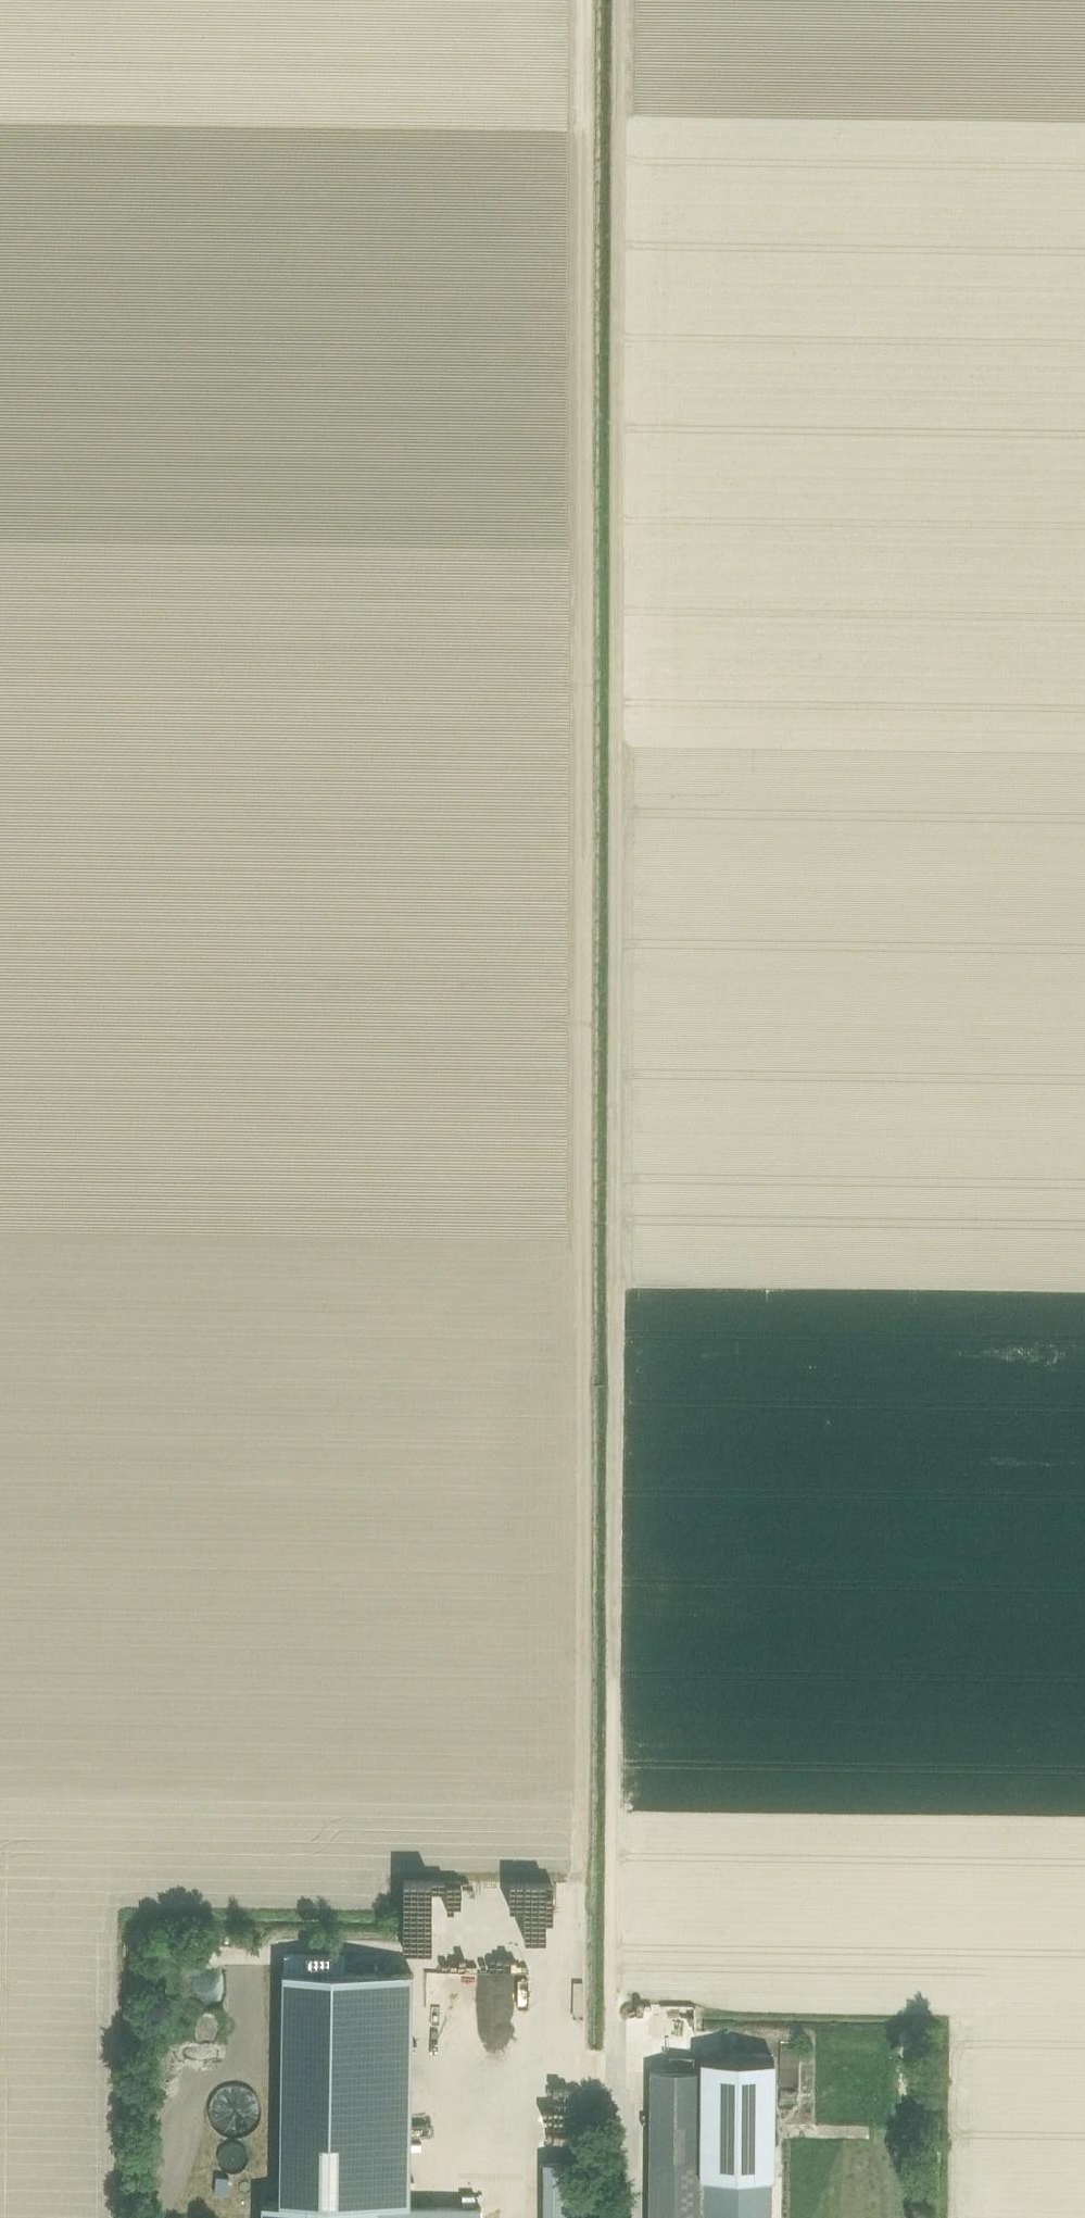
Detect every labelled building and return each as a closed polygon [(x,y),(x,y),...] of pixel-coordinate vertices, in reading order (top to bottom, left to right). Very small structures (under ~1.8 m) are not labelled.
[(480,2209),(406,2208),(408,1975),(280,1973),(278,2204),(258,2203),(258,2217),(480,2217),(480,2209)] [(774,2174),(775,2060),(697,2059),(697,2071),(648,2071),(648,2160),(697,2160),(697,2173),(774,2174)] [(775,2217),(849,2217),(849,2184),(825,2183),(825,2160),(848,2160),(848,2158),(866,2159),(866,2179),(895,2179),(895,2152),(830,2151),(830,2141),(776,2140),(775,2217)] [(648,2160),(648,2217),(703,2217),(703,2178),(703,2174),(697,2173),(697,2160),(648,2160)] [(579,2163),(543,2163),(544,2217),(579,2217),(579,2163)] [(768,2178),(703,2178),(703,2217),(768,2217),(768,2178)]
